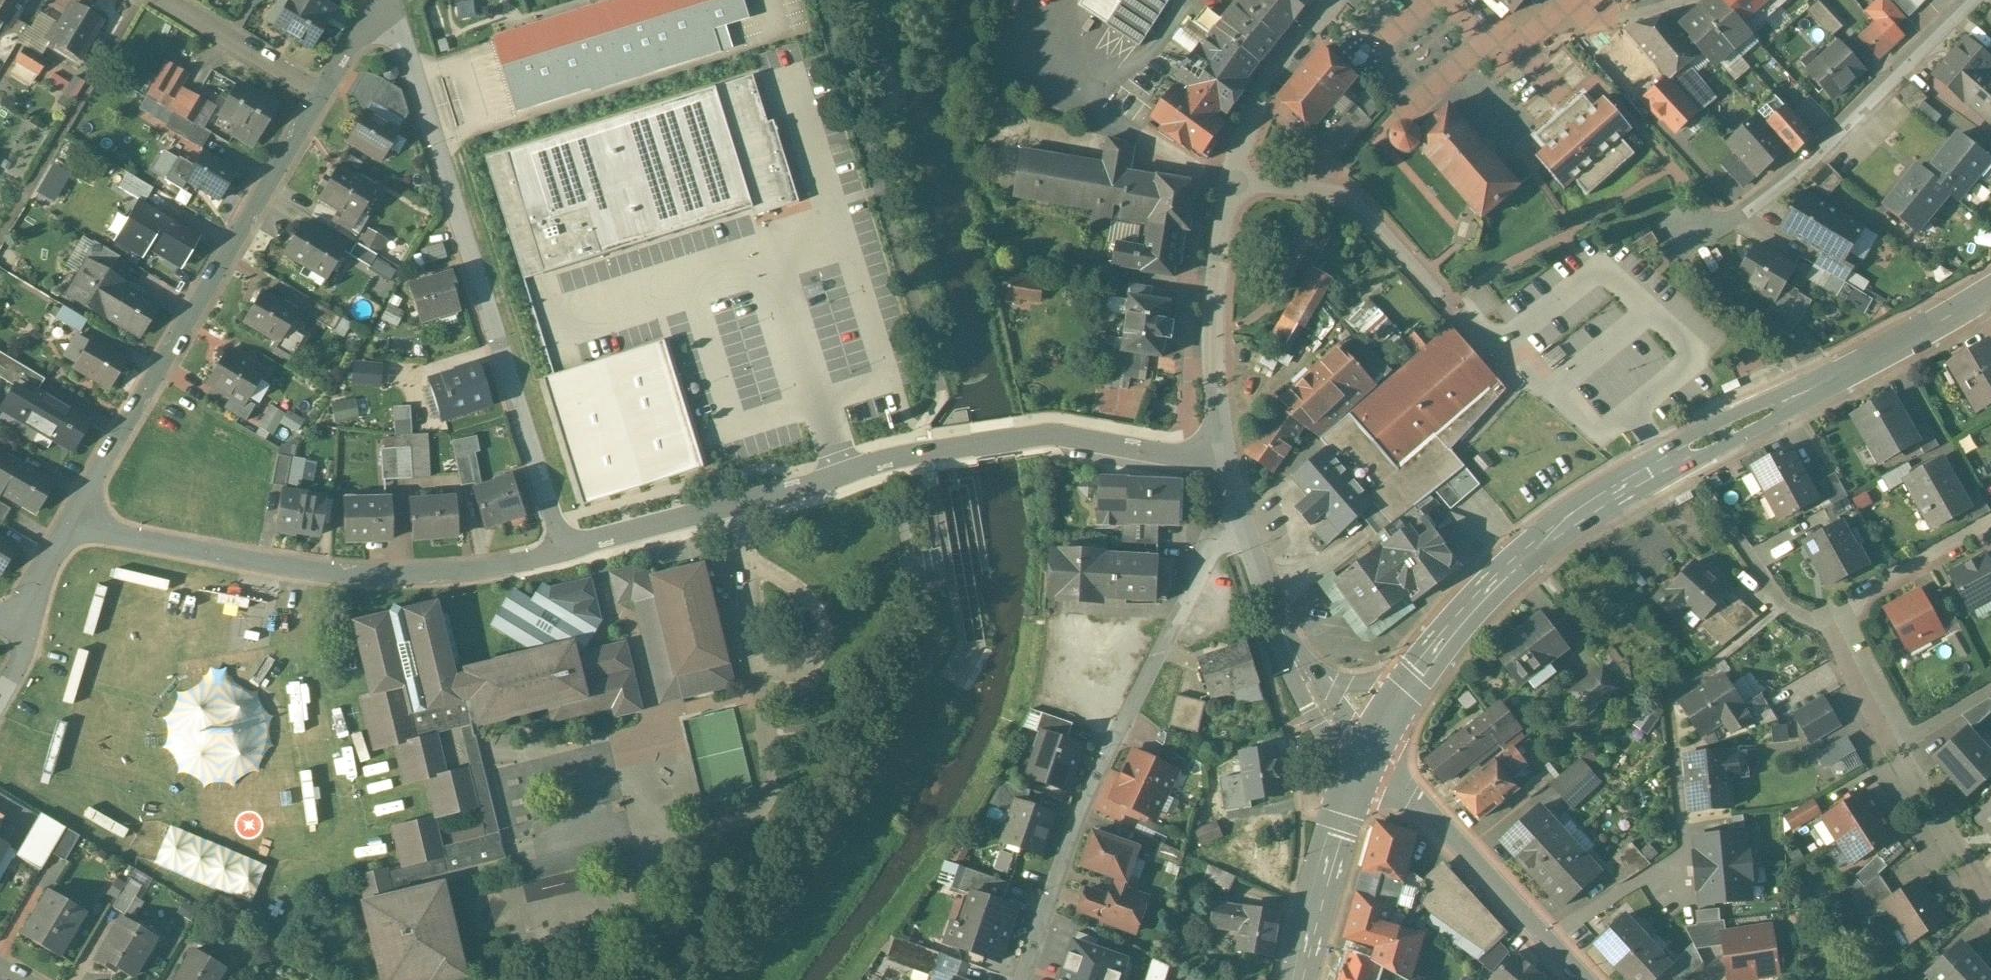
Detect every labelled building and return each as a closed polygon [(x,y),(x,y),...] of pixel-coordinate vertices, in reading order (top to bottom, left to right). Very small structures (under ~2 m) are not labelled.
[(2,12),(14,19),(25,0),(0,0),(0,11),(2,12)] [(318,0),(286,0),(289,2),(274,27),(309,48),(326,18),(325,17),(330,7),(318,0)] [(511,93),(518,115),(720,50),(713,29),(749,17),(743,0),(603,0),(492,36),(511,93)] [(1120,5),(1106,25),(1139,47),(1168,2),(1165,0),(1113,0),(1120,5)] [(1238,4),(1276,40),(1277,39),(1292,21),(1294,22),(1306,7),(1307,8),(1314,0),(1233,0),(1238,4)] [(1512,14),(1525,0),(1498,0),(1512,14)] [(1698,10),(1732,50),(1750,34),(1744,27),(1720,0),(1709,0),(1698,10)] [(1734,0),(1720,0),(1744,27),(1751,20),(1734,0)] [(1751,20),(1774,0),(1734,0),(1751,20)] [(1801,16),(1806,12),(1816,3),(1816,2),(1814,0),(1787,0),(1801,16)] [(1818,0),(1816,2),(1816,3),(1806,12),(1831,38),(1843,27),(1818,0)] [(1909,0),(1893,0),(1908,17),(1917,9),(1909,0)] [(1223,22),(1211,37),(1225,47),(1229,41),(1257,63),(1276,40),(1238,4),(1223,22)] [(100,22),(71,5),(56,29),(54,28),(47,39),(79,59),(100,22)] [(1223,22),(1206,7),(1193,23),(1211,37),(1223,22)] [(1732,50),(1698,10),(1680,26),(1691,39),(1690,41),(1701,54),(1712,67),(1732,50)] [(1901,15),(1887,26),(1898,38),(1912,26),(1901,15)] [(1690,41),(1669,16),(1624,28),(1670,79),(1688,64),(1701,54),(1690,41)] [(1193,23),(1189,20),(1172,40),(1196,57),(1180,80),(1181,81),(1221,110),(1227,114),(1249,85),(1244,82),(1257,63),(1229,41),(1225,47),(1211,37),(1193,23)] [(1892,45),(1874,25),(1860,39),(1877,58),(1892,45)] [(1966,37),(1932,76),(1961,102),(1990,125),(1990,77),(1985,84),(1981,80),(1990,68),(1990,59),(1966,37)] [(1864,70),(1839,42),(1806,72),(1831,99),(1864,70)] [(23,48),(15,62),(37,75),(45,62),(23,48)] [(1321,50),(1279,99),(1312,128),(1338,97),(1354,78),(1321,50)] [(186,75),(165,63),(151,86),(172,99),(179,88),(186,75)] [(1716,99),(1688,64),(1670,79),(1699,113),(1716,99)] [(1694,111),(1658,71),(1658,72),(1651,79),(1660,90),(1654,95),(1678,124),(1694,111)] [(48,84),(74,96),(81,82),(73,79),(72,82),(53,74),(48,84)] [(754,76),(487,159),(525,281),(752,209),(755,217),(800,203),(774,121),(769,123),(754,76)] [(400,90),(382,80),(368,103),(402,123),(407,114),(400,90)] [(1221,110),(1181,81),(1175,90),(1173,89),(1151,119),(1163,128),(1160,132),(1175,143),(1189,153),(1192,149),(1202,156),(1213,141),(1224,125),(1215,118),(1221,110)] [(1910,82),(1894,98),(1911,114),(1927,99),(1910,82)] [(273,107),(237,85),(218,117),(230,124),(232,121),(239,126),(255,135),(256,136),(273,107)] [(172,99),(167,109),(178,115),(190,95),(179,88),(172,99)] [(204,103),(190,95),(178,115),(177,116),(191,124),(204,103)] [(1583,96),(1536,137),(1546,148),(1535,157),(1564,190),(1575,181),(1588,195),(1634,154),(1621,140),(1632,130),(1603,97),(1592,107),(1583,96)] [(1338,97),(1312,128),(1323,137),(1350,108),(1338,97)] [(1350,108),(1323,137),(1339,151),(1370,120),(1354,105),(1350,108)] [(1519,186),(1449,106),(1420,133),(1418,131),(1417,129),(1415,127),(1413,126),(1410,125),(1406,124),(1402,125),(1399,126),(1397,127),(1395,129),(1393,132),(1392,135),(1391,137),(1391,139),(1391,142),(1392,144),(1394,147),(1396,150),(1398,151),(1400,153),(1402,154),(1406,154),(1409,154),(1413,152),(1416,150),(1418,148),(1480,220),(1519,186)] [(1788,107),(1768,125),(1788,145),(1795,151),(1813,137),(1800,121),(1788,107)] [(396,131),(363,112),(345,142),(379,162),(396,131)] [(1759,112),(1728,140),(1758,174),(1788,145),(1768,125),(1759,112)] [(255,135),(239,126),(233,136),(248,145),(255,135)] [(1175,143),(1160,132),(1158,134),(1174,144),(1175,143)] [(1917,166),(1884,207),(1915,233),(1947,194),(1957,201),(1973,181),(1989,161),(1989,160),(1958,135),(1926,174),(1917,166)] [(1133,147),(1108,138),(1103,169),(1061,162),(1061,158),(1022,152),(1014,196),(1094,210),(1097,210),(1098,203),(1114,205),(1112,219),(1120,220),(1128,172),(1129,172),(1133,147)] [(1213,141),(1202,156),(1208,160),(1216,143),(1213,141)] [(234,173),(201,153),(193,166),(184,181),(186,182),(218,201),(234,173)] [(193,166),(178,157),(164,181),(181,190),(186,182),(184,181),(193,166)] [(1989,161),(1973,181),(1990,194),(1990,193),(1990,162),(1989,161)] [(1827,164),(1811,180),(1827,197),(1843,181),(1827,164)] [(374,189),(336,167),(318,199),(342,213),(355,221),(359,214),(374,189)] [(1129,172),(1128,172),(1120,220),(1140,223),(1181,230),(1189,231),(1196,188),(1195,187),(1195,185),(1193,183),(1191,182),(1158,177),(1129,172)] [(153,189),(126,173),(118,188),(144,203),(153,189)] [(1864,229),(1802,191),(1779,229),(1808,247),(1820,255),(1840,267),(1848,254),(1864,229)] [(1114,205),(1098,203),(1097,210),(1094,210),(1093,215),(1112,219),(1114,205)] [(197,238),(150,210),(149,211),(137,204),(115,241),(141,256),(146,247),(179,267),(197,238)] [(355,221),(342,213),(336,224),(356,236),(366,218),(359,214),(355,221)] [(1181,230),(1140,223),(1136,247),(1117,243),(1113,267),(1141,272),(1173,278),(1175,265),(1177,265),(1180,247),(1178,246),(1181,230)] [(300,224),(283,253),(325,279),(343,249),(300,224)] [(1658,243),(1651,233),(1633,244),(1639,254),(1658,243)] [(118,257),(92,241),(78,265),(83,269),(85,266),(105,279),(118,257)] [(376,255),(355,243),(348,255),(369,267),(376,255)] [(1795,268),(1755,245),(1736,277),(1756,289),(1755,291),(1774,303),(1795,268)] [(1840,267),(1820,255),(1814,265),(1844,283),(1859,260),(1848,254),(1840,267)] [(105,279),(85,266),(83,269),(67,296),(103,318),(104,317),(121,287),(120,288),(105,279)] [(1312,267),(1290,304),(1310,316),(1331,279),(1312,267)] [(1043,279),(1011,274),(1011,272),(1005,271),(1003,281),(1009,282),(1008,290),(1040,295),(1043,279)] [(450,274),(408,287),(419,322),(457,310),(453,299),(457,297),(450,274)] [(1153,288),(1129,284),(1127,297),(1131,298),(1151,300),(1153,288)] [(121,287),(104,317),(138,336),(155,307),(121,287)] [(295,313),(260,292),(242,322),(276,343),(278,343),(287,327),(295,313)] [(1367,297),(1348,318),(1371,339),(1390,319),(1367,297)] [(1151,300),(1131,298),(1123,352),(1149,356),(1162,357),(1165,339),(1171,340),(1175,332),(1174,323),(1167,322),(1170,303),(1151,300)] [(340,318),(316,304),(309,317),(332,331),(340,318)] [(1310,316),(1290,304),(1283,316),(1303,327),(1310,316)] [(85,320),(64,307),(56,320),(77,332),(85,320)] [(1797,323),(1771,308),(1763,322),(1789,337),(1797,323)] [(1303,327),(1283,316),(1267,343),(1287,354),(1303,327)] [(304,337),(287,327),(278,343),(276,343),(272,349),(290,361),(304,337)] [(1441,334),(1320,439),(1327,447),(1325,449),(1326,449),(1375,506),(1374,506),(1390,524),(1377,535),(1378,536),(1414,507),(1435,491),(1446,482),(1465,467),(1450,450),(1498,399),(1491,390),(1499,382),(1451,327),(1442,334),(1441,334)] [(1388,372),(1354,336),(1340,349),(1374,385),(1388,372)] [(123,360),(90,340),(73,368),(107,388),(123,360)] [(548,378),(587,501),(706,464),(668,341),(548,378)] [(1949,364),(1977,411),(1990,403),(1990,349),(1986,342),(1949,364)] [(1340,349),(1313,374),(1312,374),(1296,389),(1277,407),(1244,454),(1273,473),(1275,471),(1274,470),(1304,427),(1318,437),(1319,437),(1318,436),(1374,385),(1340,349)] [(262,374),(224,352),(206,383),(229,398),(243,405),(245,401),(262,374)] [(1149,356),(1123,352),(1121,367),(1146,371),(1149,356)] [(0,353),(0,378),(14,387),(18,381),(36,392),(43,379),(0,353)] [(380,369),(352,366),(351,383),(379,385),(380,369)] [(476,366),(428,381),(440,420),(468,411),(467,408),(487,402),(476,366)] [(36,392),(18,381),(14,387),(4,405),(19,414),(18,415),(20,416),(12,430),(31,442),(37,431),(70,451),(87,422),(53,402),(53,401),(36,392)] [(1891,395),(1853,417),(1879,463),(1916,441),(1917,441),(1909,427),(1891,395)] [(333,417),(369,413),(367,397),(332,401),(333,417)] [(253,406),(245,401),(243,405),(229,398),(223,408),(244,421),(253,406)] [(271,402),(259,425),(290,441),(302,418),(271,402)] [(1938,447),(1922,419),(1909,427),(1917,441),(1916,441),(1923,455),(1938,447)] [(476,436),(451,441),(454,457),(469,454),(479,452),(476,436)] [(409,447),(394,448),(396,480),(411,479),(409,447)] [(394,448),(379,449),(381,480),(396,480),(394,448)] [(1763,448),(1738,461),(1745,473),(1752,470),(1752,469),(1769,459),(1763,448)] [(1769,459),(1752,469),(1752,470),(1765,493),(1802,473),(1789,448),(1769,459)] [(1332,543),(1374,506),(1375,506),(1326,449),(1292,478),(1309,498),(1296,509),(1311,526),(1324,515),(1327,519),(1318,527),(1332,543)] [(0,454),(0,494),(0,493),(34,513),(51,483),(0,454)] [(291,457),(276,454),(271,484),(285,487),(291,457)] [(469,454),(454,457),(460,486),(475,484),(469,454)] [(1914,475),(1904,481),(1904,482),(1931,529),(1965,510),(1970,508),(1964,497),(1942,459),(1914,475)] [(1908,463),(1880,478),(1888,491),(1904,482),(1904,481),(1914,475),(1908,463)] [(1480,485),(1465,467),(1446,482),(1461,500),(1480,485)] [(1802,473),(1765,493),(1779,519),(1816,499),(1802,473)] [(1847,496),(1834,473),(1819,482),(1831,504),(1847,496)] [(513,478),(472,491),(483,527),(507,520),(506,517),(524,511),(513,478)] [(1117,503),(1100,503),(1100,525),(1122,526),(1129,526),(1130,523),(1128,523),(1130,482),(1130,479),(1118,478),(1117,503)] [(1118,478),(1101,478),(1100,503),(1117,503),(1118,478)] [(1130,482),(1128,523),(1130,523),(1135,523),(1178,525),(1179,491),(1175,491),(1172,488),(1172,483),(1130,482)] [(1461,500),(1446,482),(1435,491),(1450,509),(1461,500)] [(1977,490),(1964,497),(1970,508),(1965,510),(1971,522),(1990,512),(1977,490)] [(324,499),(280,492),(274,531),(293,534),(294,532),(318,536),(324,499)] [(1831,504),(1823,509),(1830,522),(1854,509),(1847,496),(1831,504)] [(453,498),(408,501),(409,522),(411,522),(412,538),(433,537),(432,534),(455,532),(453,498)] [(388,500),(342,501),(344,541),(363,540),(363,539),(388,538),(388,540),(389,539),(388,500)] [(0,503),(0,521),(2,522),(10,509),(0,503)] [(1378,536),(1354,555),(1361,565),(1340,581),(1342,584),(1335,589),(1341,598),(1333,604),(1342,617),(1351,611),(1365,630),(1368,631),(1404,604),(1404,593),(1406,591),(1415,592),(1450,567),(1451,557),(1414,507),(1378,536)] [(1841,522),(1804,543),(1804,544),(1806,543),(1819,568),(1818,569),(1828,587),(1866,565),(1857,548),(1855,549),(1841,522)] [(1129,526),(1122,526),(1122,543),(1134,544),(1135,523),(1130,523),(1129,526)] [(14,546),(0,537),(0,570),(14,546)] [(1158,559),(1105,556),(1105,554),(1095,553),(1095,549),(1078,548),(1078,553),(1075,596),(1155,601),(1155,600),(1166,601),(1167,587),(1172,587),(1174,560),(1158,559)] [(1078,553),(1061,552),(1058,595),(1075,596),(1078,553)] [(1950,574),(1970,610),(1990,598),(1990,568),(1984,556),(1950,574)] [(1694,563),(1671,588),(1667,584),(1654,599),(1678,621),(1690,608),(1702,619),(1712,608),(1726,593),(1727,592),(1694,563)] [(704,564),(654,576),(653,576),(632,582),(637,603),(661,703),(733,685),(728,665),(729,664),(718,619),(721,619),(719,609),(715,609),(704,564)] [(637,567),(611,574),(618,603),(632,600),(637,603),(632,582),(653,576),(637,567)] [(493,627),(535,653),(575,643),(578,655),(581,654),(601,620),(592,579),(551,589),(544,585),(534,602),(515,590),(493,627)] [(1940,590),(1923,599),(1940,630),(1957,621),(1940,590)] [(1919,592),(1907,599),(1907,600),(1887,611),(1906,646),(1918,640),(1920,644),(1941,633),(1940,630),(1923,599),(1919,592)] [(1758,617),(1732,594),(1730,596),(1726,593),(1712,608),(1739,633),(1758,617)] [(535,653),(462,670),(463,675),(452,677),(450,667),(457,665),(445,613),(437,615),(434,603),(398,611),(391,607),(387,614),(351,623),(369,695),(359,698),(372,750),(393,745),(403,785),(424,779),(433,817),(390,827),(399,864),(400,868),(442,857),(440,848),(433,818),(475,808),(466,768),(444,774),(435,734),(414,740),(408,714),(469,699),(475,725),(549,708),(552,722),(574,717),(576,726),(642,710),(625,643),(581,654),(578,655),(575,643),(535,653)] [(1539,618),(1516,636),(1515,635),(1495,650),(1521,684),(1565,649),(1539,616),(1538,617),(1539,618)] [(1246,646),(1199,661),(1211,697),(1258,682),(1246,646)] [(1603,669),(1571,692),(1586,712),(1618,688),(1603,669)] [(1722,675),(1679,703),(1701,736),(1712,729),(1717,725),(1724,721),(1744,707),(1743,706),(1722,675)] [(1778,721),(1761,694),(1743,706),(1744,707),(1752,720),(1751,720),(1757,729),(1778,721)] [(1201,702),(1176,695),(1169,726),(1194,733),(1201,702)] [(1648,732),(1670,706),(1657,695),(1635,721),(1648,732)] [(1823,696),(1793,713),(1810,742),(1839,724),(1823,696)] [(1961,715),(1973,729),(1990,713),(1990,699),(1990,698),(1961,715)] [(408,714),(414,740),(435,734),(460,729),(486,837),(440,848),(442,857),(400,868),(385,872),(391,895),(410,890),(408,882),(448,873),(504,859),(472,726),(475,725),(469,699),(408,714)] [(1500,705),(1428,762),(1443,782),(1495,741),(1499,746),(1519,730),(1500,705)] [(1744,707),(1724,721),(1730,730),(1732,733),(1751,720),(1752,720),(1744,707)] [(1072,724),(1042,713),(1035,732),(1045,735),(1045,734),(1066,741),(1072,724)] [(1724,721),(1717,725),(1723,734),(1730,730),(1724,721)] [(1712,729),(1701,736),(1707,745),(1717,742),(1712,729)] [(1966,729),(1934,757),(1947,772),(1948,771),(1968,793),(1967,794),(1968,795),(1990,775),(1990,757),(1966,729)] [(1164,732),(1156,741),(1163,746),(1165,744),(1167,734),(1164,732)] [(1066,741),(1045,734),(1045,735),(1039,751),(1037,750),(1027,777),(1067,790),(1072,774),(1071,774),(1080,747),(1081,747),(1082,746),(1066,741)] [(1846,739),(1818,756),(1825,768),(1853,752),(1846,739)] [(1513,747),(1455,793),(1479,819),(1517,790),(1506,776),(1524,762),(1513,747)] [(1274,749),(1241,754),(1244,775),(1221,778),(1220,780),(1225,812),(1251,807),(1250,800),(1281,795),(1274,749)] [(1177,771),(1134,751),(1123,775),(1166,795),(1177,771)] [(1727,752),(1686,756),(1691,811),(1732,807),(1730,780),(1749,778),(1747,753),(1727,755),(1727,752)] [(1579,760),(1549,783),(1567,803),(1595,777),(1579,760)] [(1166,795),(1123,775),(1112,799),(1154,819),(1159,810),(1166,795)] [(1534,778),(1523,787),(1525,790),(1519,794),(1526,802),(1543,788),(1534,778)] [(1031,791),(1007,783),(997,802),(1014,807),(1019,809),(1022,803),(1026,804),(1031,791)] [(1863,792),(1824,817),(1838,840),(1877,815),(1863,792)] [(1178,801),(1166,795),(1159,810),(1171,816),(1178,801)] [(1026,804),(1022,803),(1019,809),(1014,807),(1002,842),(1040,855),(1040,854),(1039,854),(1046,832),(1048,832),(1054,814),(1026,804)] [(1812,803),(1786,818),(1792,828),(1818,813),(1812,803)] [(1569,840),(1538,807),(1501,841),(1532,874),(1569,840)] [(1978,819),(1990,833),(1990,807),(1978,819)] [(65,828),(40,813),(25,838),(50,853),(65,828)] [(1877,815),(1838,840),(1852,863),(1892,837),(1877,815)] [(1743,816),(1728,818),(1729,830),(1745,829),(1743,816)] [(1170,832),(1140,819),(1135,830),(1164,844),(1170,832)] [(1216,823),(1196,832),(1201,845),(1221,836),(1216,823)] [(1415,834),(1378,824),(1364,870),(1401,881),(1405,869),(1415,834)] [(78,836),(65,828),(50,853),(63,861),(78,836)] [(1138,848),(1093,833),(1082,866),(1115,878),(1116,875),(1127,879),(1128,878),(1137,851),(1138,848)] [(1745,833),(1694,838),(1696,853),(1694,853),(1697,890),(1700,890),(1701,905),(1752,900),(1750,885),(1752,885),(1749,848),(1747,848),(1745,833)] [(1569,840),(1532,874),(1562,907),(1599,873),(1569,840)] [(1183,854),(1158,842),(1153,857),(1179,866),(1183,854)] [(1630,843),(1603,867),(1619,885),(1650,865),(1630,843)] [(956,851),(955,851),(955,852),(956,852),(952,860),(960,864),(965,855),(957,851),(956,851)] [(1877,855),(1854,877),(1864,888),(1878,874),(1887,866),(1877,855)] [(1235,878),(1209,866),(1203,879),(1229,890),(1235,878)] [(1009,884),(963,868),(956,889),(971,894),(972,893),(1003,903),(1009,884)] [(1423,881),(1405,869),(1401,881),(1364,870),(1361,880),(1382,894),(1392,901),(1412,914),(1415,917),(1426,925),(1457,896),(1434,871),(1423,881)] [(391,895),(385,872),(384,870),(357,876),(363,902),(360,903),(378,979),(425,979),(428,979),(448,979),(463,977),(440,883),(410,890),(391,895)] [(1864,888),(1851,900),(1866,923),(1888,908),(1884,902),(1893,896),(1878,874),(1864,888)] [(1117,879),(1110,898),(1086,890),(1079,910),(1103,919),(1102,921),(1115,926),(1117,930),(1121,928),(1135,933),(1141,915),(1137,906),(1140,896),(1133,893),(1137,881),(1128,878),(1127,879),(1116,875),(1115,878),(1117,879)] [(141,886),(128,878),(111,907),(124,914),(141,886)] [(1404,931),(1405,926),(1408,926),(1412,914),(1392,901),(1391,904),(1380,901),(1382,894),(1361,880),(1346,937),(1379,946),(1374,963),(1378,965),(1405,979),(1408,979),(1420,936),(1404,931)] [(1893,896),(1884,902),(1888,908),(1911,942),(1943,921),(1916,881),(1893,896)] [(57,954),(56,953),(72,927),(73,928),(82,912),(48,892),(22,935),(56,955),(57,954)] [(1003,903),(972,893),(971,894),(961,925),(953,922),(945,943),(999,961),(1015,916),(1014,916),(1017,908),(1003,903)] [(1457,896),(1426,925),(1478,961),(1498,942),(1499,942),(1457,896)] [(1245,908),(1214,902),(1210,925),(1242,930),(1238,951),(1272,957),(1277,929),(1280,913),(1246,907),(1245,908)] [(1719,909),(1695,912),(1698,926),(1721,921),(1719,909)] [(1180,913),(1170,910),(1167,919),(1178,921),(1180,913)] [(1648,941),(1625,915),(1595,943),(1618,968),(1648,941)] [(153,937),(121,918),(95,961),(111,971),(113,967),(130,977),(153,937)] [(1698,926),(1684,927),(1693,943),(1696,950),(1726,945),(1725,933),(1726,933),(1724,921),(1721,921),(1698,926)] [(1726,933),(1725,933),(1726,945),(1731,973),(1755,969),(1756,977),(1777,974),(1770,927),(1726,933)] [(1078,933),(1061,979),(1120,979),(1127,961),(1096,949),(1099,939),(1078,933)] [(940,954),(898,939),(892,956),(934,971),(940,954)] [(1648,941),(1618,968),(1629,979),(1655,979),(1671,966),(1648,941)] [(1498,942),(1478,961),(1484,965),(1484,966),(1492,972),(1508,953),(1498,942)] [(1677,958),(1682,963),(1669,975),(1674,979),(1685,979),(1703,963),(1696,950),(1693,943),(1677,958)] [(1960,944),(1928,974),(1933,979),(1990,979),(1990,977),(1960,944)] [(174,979),(215,979),(222,968),(191,950),(174,979)] [(1349,954),(1341,979),(1374,979),(1378,966),(1349,954)] [(1513,954),(1491,979),(1544,979),(1513,954)] [(1378,965),(1378,966),(1374,979),(1405,979),(1378,965)]
